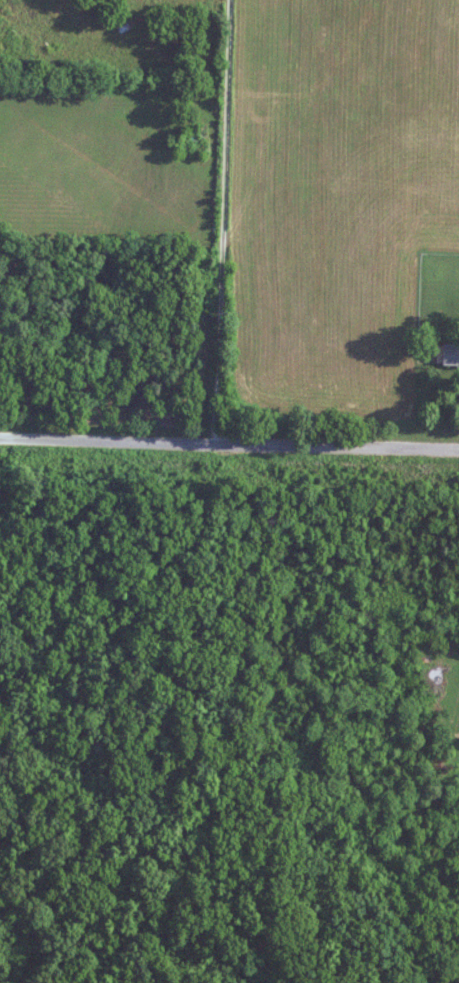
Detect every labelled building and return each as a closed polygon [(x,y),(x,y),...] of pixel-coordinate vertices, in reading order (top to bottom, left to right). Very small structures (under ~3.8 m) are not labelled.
[(458,365),(458,345),(445,345),(445,365),(458,365)]
